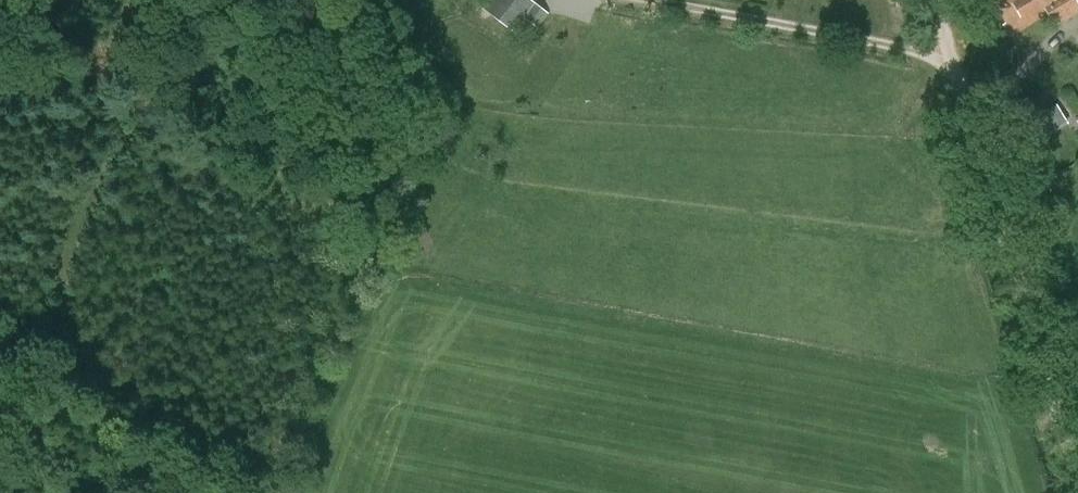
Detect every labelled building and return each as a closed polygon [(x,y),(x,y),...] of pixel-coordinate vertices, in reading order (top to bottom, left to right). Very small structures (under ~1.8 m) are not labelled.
[(515,32),(525,18),(538,26),(547,11),(532,0),(488,0),(482,7),(515,32)] [(1011,34),(1048,12),(1055,25),(1077,11),(1077,5),(1075,0),(990,0),(1011,34)] [(1021,125),(1031,142),(1067,120),(1057,104),(1021,125)]
